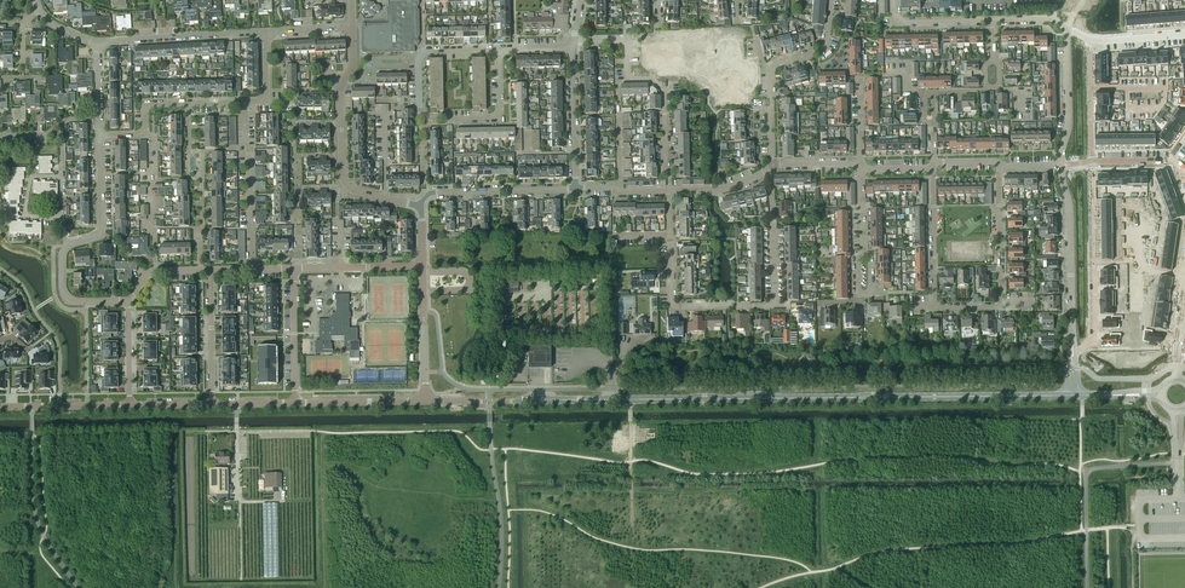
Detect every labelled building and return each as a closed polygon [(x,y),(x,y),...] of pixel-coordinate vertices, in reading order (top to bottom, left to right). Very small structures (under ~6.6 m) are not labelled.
[(53,1),(53,10),(53,12),(54,14),(59,13),(63,13),(63,12),(68,12),(67,6),(67,0),(53,0),(53,1)] [(126,0),(112,1),(112,5),(113,5),(113,9),(122,9),(127,9),(127,5),(126,5),(126,0)] [(174,8),(173,8),(173,10),(174,10),(174,12),(179,12),(179,8),(183,8),(183,10),(188,10),(188,6),(188,0),(173,0),(174,8)] [(197,2),(197,5),(196,5),(196,6),(197,6),(197,7),(197,9),(206,8),(206,7),(211,7),(211,6),(211,2),(211,0),(196,0),(197,2)] [(206,7),(206,8),(207,17),(207,19),(207,20),(207,21),(212,21),(212,17),(216,17),(216,18),(221,18),(220,0),(215,0),(216,6),(216,8),(212,9),(211,7),(206,7)] [(239,3),(234,4),(234,5),(235,14),(234,14),(234,16),(235,16),(235,18),(240,18),(239,14),(244,14),(244,15),(249,15),(248,1),(248,0),(243,1),(243,3),(244,6),(239,6),(239,3)] [(257,1),(258,10),(257,10),(257,11),(258,11),(258,14),(263,13),(263,10),(267,10),(267,11),(272,10),(272,0),(267,0),(267,1),(262,1),(262,0),(257,0),(257,1)] [(281,6),(280,6),(281,7),(281,9),(290,9),(291,19),(295,19),(294,11),(295,11),(295,0),(281,0),(281,6)] [(361,24),(362,53),(414,52),(414,46),(418,46),(419,42),(418,39),(419,36),(419,11),(417,8),(419,4),(419,0),(387,0),(388,24),(361,24)] [(362,3),(364,6),(362,9),(364,12),(368,12),(370,9),(373,8),(375,5),(373,2),(370,2),(368,0),(364,0),(362,3)] [(426,0),(426,3),(430,3),(430,7),(430,9),(432,9),(433,9),(435,9),(434,3),(433,3),(433,0),(426,0)] [(433,3),(434,3),(439,3),(439,9),(442,9),(442,3),(440,3),(440,0),(433,0),(433,3)] [(440,3),(442,3),(446,3),(446,9),(449,9),(449,3),(448,3),(447,0),(440,0),(440,3)] [(448,3),(449,3),(452,3),(452,6),(453,6),(453,9),(457,9),(456,5),(456,2),(455,2),(455,0),(447,0),(448,3)] [(455,2),(456,2),(456,5),(461,5),(461,8),(464,8),(463,2),(462,2),(462,0),(455,0),(455,2)] [(462,2),(463,2),(468,2),(468,8),(471,8),(471,2),(469,2),(469,0),(462,0),(462,2)] [(469,2),(471,2),(475,2),(475,8),(478,8),(478,2),(477,2),(477,0),(469,0),(469,2)] [(477,2),(478,2),(482,2),(483,8),(486,8),(486,2),(484,2),(484,0),(477,0),(477,2)] [(552,6),(569,8),(570,1),(562,0),(557,0),(557,4),(553,3),(552,4),(552,6)] [(669,7),(678,8),(679,1),(670,0),(669,0),(669,7)] [(901,11),(910,10),(920,9),(920,0),(901,0),(901,11)] [(939,9),(961,8),(961,0),(939,0),(939,9)] [(747,3),(746,11),(761,12),(761,7),(765,7),(765,5),(760,4),(747,3)] [(846,3),(846,10),(857,11),(858,3),(846,3)] [(72,6),(67,6),(68,12),(68,16),(67,17),(68,18),(68,20),(73,20),(73,16),(77,16),(77,18),(82,18),(82,12),(81,4),(76,4),(77,8),(72,8),(72,6)] [(319,7),(318,7),(319,9),(321,11),(321,13),(319,16),(319,18),(333,17),(336,17),(343,16),(343,13),(343,9),(343,5),(319,7)] [(370,9),(368,12),(370,15),(373,15),(375,12),(379,12),(381,9),(378,5),(375,5),(373,8),(370,9)] [(552,6),(552,9),(552,10),(556,10),(556,13),(568,15),(569,8),(552,6)] [(188,10),(183,10),(183,11),(184,21),(183,21),(183,22),(184,22),(184,24),(189,24),(189,22),(198,21),(197,9),(197,7),(192,7),(192,10),(192,12),(188,13),(188,10)] [(510,7),(500,7),(500,15),(510,15),(510,7)] [(669,7),(668,15),(680,16),(681,11),(686,11),(686,9),(678,8),(669,7)] [(812,16),(811,25),(813,25),(813,30),(821,30),(822,26),(823,26),(824,19),(825,19),(826,17),(826,15),(824,15),(825,8),(813,7),(812,16)] [(84,12),(82,12),(82,18),(82,23),(82,24),(83,26),(88,26),(92,26),(92,25),(96,24),(96,18),(96,10),(94,10),(94,8),(91,8),(91,10),(91,14),(87,14),(87,12),(84,12)] [(634,10),(632,10),(632,13),(638,14),(638,17),(638,18),(648,17),(648,10),(638,10),(634,10)] [(746,11),(746,18),(750,18),(750,22),(757,22),(761,22),(761,14),(764,14),(764,12),(761,12),(746,11)] [(717,13),(709,13),(709,16),(714,16),(717,16),(718,20),(716,20),(716,24),(724,24),(723,20),(728,19),(727,12),(717,13)] [(554,18),(551,18),(552,30),(561,29),(563,32),(566,32),(569,30),(569,27),(567,24),(568,15),(556,13),(556,16),(554,18)] [(99,18),(96,18),(96,24),(97,28),(96,28),(96,29),(97,29),(97,32),(102,31),(104,31),(106,31),(106,30),(111,30),(110,15),(109,14),(105,14),(105,16),(105,19),(101,20),(101,18),(99,18)] [(121,17),(116,17),(117,28),(116,28),(117,29),(117,31),(122,31),(122,29),(122,28),(126,27),(126,29),(126,30),(131,29),(131,30),(132,30),(135,29),(134,22),(131,22),(130,15),(125,15),(126,19),(123,19),(121,19),(121,17)] [(668,15),(667,22),(672,22),(671,26),(679,26),(679,23),(677,23),(677,18),(685,19),(686,16),(680,16),(668,15)] [(842,21),(841,30),(841,31),(852,32),(853,22),(856,22),(856,18),(845,17),(844,16),(843,21),(842,21)] [(638,17),(632,17),(632,20),(636,21),(637,28),(645,28),(645,25),(649,24),(648,17),(638,18),(638,17)] [(464,28),(463,28),(463,38),(470,38),(470,28),(471,28),(471,21),(468,22),(468,24),(464,24),(464,28)] [(471,28),(470,28),(470,38),(477,37),(477,28),(479,28),(478,25),(478,21),(475,21),(476,28),(471,28)] [(479,28),(477,28),(477,37),(485,37),(485,28),(487,28),(487,21),(483,21),(483,25),(478,25),(479,28)] [(432,29),(426,29),(427,39),(434,39),(433,29),(435,29),(435,22),(432,22),(432,29)] [(435,29),(433,29),(434,39),(441,38),(441,28),(442,28),(442,22),(439,22),(439,28),(435,29)] [(442,28),(441,28),(441,38),(448,38),(448,28),(449,28),(449,22),(446,22),(446,28),(442,28)] [(449,28),(448,28),(448,38),(456,38),(455,28),(457,28),(457,22),(455,22),(454,22),(449,22),(449,28)] [(457,28),(455,28),(456,38),(463,38),(463,28),(464,28),(464,24),(464,22),(461,22),(461,28),(457,28)] [(510,22),(500,23),(500,31),(510,30),(510,22)] [(0,25),(0,38),(1,39),(2,39),(3,39),(3,45),(7,45),(11,45),(13,45),(13,37),(12,37),(12,29),(6,29),(6,25),(0,25)] [(33,37),(32,37),(32,44),(42,44),(42,39),(43,38),(44,38),(45,37),(45,36),(46,36),(46,35),(46,28),(33,28),(33,37)] [(796,32),(789,34),(789,35),(790,37),(793,49),(792,50),(793,52),(796,51),(795,47),(799,46),(796,35),(797,35),(796,32)] [(811,32),(803,34),(807,48),(810,48),(809,44),(813,43),(812,39),(813,39),(811,32)] [(797,35),(796,35),(799,46),(803,45),(804,49),(807,48),(803,34),(797,35)] [(789,35),(782,37),(784,47),(788,46),(789,50),(792,50),(793,49),(790,37),(789,35)] [(782,37),(775,38),(778,53),(781,52),(780,48),(784,47),(782,37)] [(1047,37),(1041,37),(1041,48),(1047,48),(1047,51),(1055,51),(1055,47),(1055,43),(1048,44),(1047,37)] [(775,38),(768,40),(770,51),(774,50),(775,54),(778,53),(775,38)] [(763,39),(760,40),(760,42),(764,57),(767,56),(766,52),(770,51),(768,40),(764,41),(763,39)] [(854,42),(850,42),(850,49),(861,48),(864,48),(864,40),(854,40),(854,42)] [(63,41),(58,41),(59,59),(58,59),(58,61),(59,61),(59,63),(63,63),(63,59),(68,59),(68,62),(73,62),(73,47),(68,47),(68,51),(64,51),(63,41)] [(315,41),(307,42),(308,51),(315,51),(315,43),(315,41)] [(337,41),(330,42),(330,52),(338,51),(337,41)] [(345,41),(337,41),(338,51),(346,51),(345,41)] [(292,42),(284,43),(285,53),(293,52),(292,42)] [(300,42),(292,42),(293,52),(300,52),(300,42)] [(307,42),(300,42),(300,52),(308,51),(307,42)] [(322,42),(315,43),(315,51),(315,53),(323,52),(322,42)] [(330,42),(322,42),(323,52),(330,52),(330,42)] [(216,43),(209,44),(209,55),(213,55),(213,59),(217,59),(217,54),(216,43)] [(223,43),(216,43),(217,54),(224,54),(224,50),(226,50),(225,44),(224,44),(223,43)] [(201,44),(194,45),(194,56),(202,55),(201,44)] [(172,46),(164,47),(165,57),(172,57),(172,46)] [(179,46),(172,46),(172,57),(173,60),(180,60),(180,56),(179,46)] [(150,47),(142,48),(143,59),(150,58),(150,47)] [(110,52),(109,52),(109,60),(117,60),(117,53),(120,53),(119,48),(110,48),(110,52)] [(135,55),(133,55),(133,59),(133,64),(138,64),(138,59),(143,59),(142,48),(134,48),(135,55)] [(33,59),(32,60),(32,67),(42,67),(42,61),(44,61),(45,60),(46,59),(46,58),(46,51),(33,51),(33,59)] [(0,52),(0,61),(1,62),(2,62),(3,62),(3,68),(13,68),(13,60),(12,60),(12,52),(0,52)] [(584,56),(584,63),(595,63),(595,55),(594,55),(594,52),(584,52),(584,56)] [(1167,52),(1160,53),(1161,65),(1168,65),(1167,52)] [(1125,54),(1118,55),(1119,67),(1126,67),(1125,54)] [(1101,57),(1095,57),(1095,64),(1107,64),(1107,55),(1101,55),(1101,57)] [(512,58),(509,58),(510,62),(512,62),(512,64),(516,64),(516,68),(523,68),(523,57),(516,57),(512,58)] [(484,91),(483,83),(483,75),(483,67),(483,58),(472,58),(472,67),(472,75),(472,83),(472,91),(472,99),(472,107),(473,107),(473,113),(480,113),(480,111),(486,111),(486,107),(484,107),(484,99),(484,91)] [(429,68),(429,76),(430,84),(430,92),(430,100),(430,108),(430,109),(430,114),(438,114),(438,112),(443,111),(443,108),(441,108),(441,100),(441,92),(441,84),(441,76),(440,67),(440,59),(429,59),(429,68)] [(68,72),(68,73),(68,76),(73,76),(73,74),(77,74),(77,75),(82,74),(82,70),(82,60),(77,60),(77,62),(77,64),(73,64),(73,62),(68,62),(68,63),(68,72)] [(1020,61),(1005,61),(1005,65),(1005,73),(1013,73),(1013,70),(1020,70),(1020,61)] [(964,71),(960,71),(960,75),(964,75),(972,75),(972,71),(979,71),(979,62),(967,63),(964,63),(964,71)] [(795,70),(791,71),(794,85),(802,83),(797,65),(794,66),(795,70)] [(800,65),(797,65),(802,83),(809,81),(805,68),(801,69),(800,65)] [(296,66),(286,66),(286,74),(296,73),(296,66)] [(786,68),(783,69),(784,73),(783,73),(786,84),(787,87),(794,85),(791,71),(787,72),(786,68)] [(77,85),(77,86),(78,86),(78,89),(87,88),(87,87),(92,87),(92,73),(87,73),(87,76),(82,76),(82,74),(77,75),(77,76),(77,85)] [(1007,77),(1005,77),(1005,85),(1017,85),(1017,77),(1020,77),(1020,74),(1007,74),(1007,77)] [(964,78),(963,78),(964,87),(967,87),(969,87),(979,87),(979,78),(972,78),(972,75),(964,75),(964,78)] [(55,76),(46,76),(46,81),(48,81),(48,82),(48,85),(48,92),(48,94),(48,96),(57,96),(57,94),(62,94),(62,90),(62,76),(58,76),(55,76)] [(16,93),(15,93),(15,94),(16,94),(16,97),(21,97),(21,93),(25,93),(25,96),(30,95),(30,81),(25,81),(25,85),(21,85),(21,83),(16,83),(16,93)] [(258,81),(247,82),(247,90),(258,89),(258,81)] [(525,84),(516,84),(516,92),(526,92),(526,93),(531,93),(531,90),(526,90),(525,84)] [(641,85),(634,85),(627,85),(621,85),(621,96),(628,96),(634,96),(641,95),(647,95),(648,96),(649,97),(649,104),(649,110),(660,110),(660,103),(660,97),(660,95),(659,95),(659,91),(656,91),(654,89),(652,87),(652,86),(649,86),(649,85),(647,85),(641,85)] [(526,92),(516,92),(516,99),(526,99),(526,100),(531,100),(531,99),(536,99),(536,97),(531,97),(526,97),(526,93),(526,92)] [(58,105),(57,105),(57,106),(58,106),(58,108),(63,108),(63,105),(67,105),(67,107),(72,107),(72,102),(75,102),(75,93),(72,93),(67,93),(67,94),(62,94),(57,94),(57,96),(58,105)] [(25,106),(25,107),(26,107),(26,110),(30,110),(30,106),(34,106),(34,108),(40,108),(39,94),(35,94),(35,98),(30,98),(30,95),(25,96),(25,106)] [(990,95),(981,95),(981,105),(981,108),(986,108),(986,105),(990,105),(990,108),(991,108),(991,116),(990,116),(990,120),(994,120),(994,105),(994,100),(990,100),(990,95)] [(997,105),(994,105),(994,120),(998,120),(998,115),(998,110),(1007,110),(1007,95),(997,95),(997,105)] [(792,99),(782,99),(782,107),(796,106),(797,106),(796,100),(802,100),(802,97),(792,98),(792,99)] [(916,97),(906,97),(907,110),(916,110),(916,97)] [(954,98),(944,98),(944,110),(954,110),(954,114),(958,114),(958,103),(954,103),(954,98)] [(962,103),(958,103),(958,114),(963,113),(963,108),(971,108),(971,111),(977,111),(977,104),(975,104),(975,98),(962,98),(962,103)] [(526,99),(516,99),(516,106),(526,106),(526,107),(531,107),(531,106),(535,106),(535,104),(531,104),(526,104),(526,100),(526,99)] [(41,115),(41,123),(44,123),(44,122),(49,122),(49,120),(49,118),(53,118),(53,120),(58,119),(58,116),(58,108),(58,106),(57,106),(57,105),(53,105),(53,107),(49,107),(49,108),(44,108),(42,108),(41,108),(41,112),(41,113),(41,115)] [(526,106),(516,106),(516,114),(526,113),(526,115),(531,115),(531,112),(526,112),(526,107),(526,106)] [(12,116),(8,116),(8,124),(12,124),(12,123),(17,123),(17,120),(21,119),(21,121),(26,121),(26,110),(26,107),(25,107),(21,107),(21,111),(16,112),(16,109),(11,109),(12,116)] [(1171,115),(1184,124),(1184,123),(1184,114),(1176,108),(1171,115)] [(412,111),(401,111),(401,119),(412,119),(412,111)] [(908,111),(900,111),(900,115),(904,115),(904,124),(917,124),(916,114),(908,114),(908,111)] [(1045,118),(1041,118),(1041,121),(1052,120),(1052,118),(1056,118),(1056,111),(1045,111),(1045,118)] [(526,113),(516,114),(516,121),(526,121),(526,122),(531,122),(531,119),(526,119),(526,115),(526,113)] [(1171,115),(1166,122),(1179,131),(1184,124),(1171,115)] [(526,121),(516,121),(517,128),(521,128),(526,128),(526,130),(531,130),(532,130),(531,128),(531,127),(526,127),(526,122),(526,121)] [(1167,123),(1162,130),(1174,139),(1179,131),(1166,122),(1167,123)] [(310,130),(306,130),(306,141),(314,140),(314,125),(310,125),(310,130)] [(507,138),(505,139),(505,143),(507,143),(507,146),(509,146),(509,143),(508,138),(514,138),(514,136),(514,132),(514,128),(506,129),(507,138)] [(456,139),(454,139),(454,144),(458,144),(457,140),(462,139),(463,139),(463,129),(455,130),(456,139)] [(463,139),(462,139),(462,144),(465,144),(465,139),(469,139),(470,139),(470,129),(463,129),(463,139)] [(470,139),(469,139),(469,144),(472,144),(472,139),(476,139),(478,139),(477,129),(470,129),(470,139)] [(478,139),(476,139),(476,144),(479,144),(479,139),(484,139),(485,139),(485,129),(477,129),(478,139)] [(485,139),(484,139),(484,144),(487,144),(487,139),(491,139),(492,139),(492,129),(485,129),(485,139)] [(492,139),(491,139),(491,144),(494,144),(494,139),(498,139),(499,139),(499,129),(492,129),(492,139)] [(499,139),(498,139),(498,144),(501,143),(501,139),(505,139),(507,138),(506,129),(499,129),(499,139)] [(1163,131),(1158,138),(1169,146),(1174,139),(1162,130),(1163,131)] [(1030,132),(1011,133),(1011,143),(1016,143),(1016,146),(1019,145),(1019,143),(1029,143),(1029,145),(1031,145),(1030,132)] [(1050,132),(1030,132),(1031,145),(1032,145),(1032,143),(1042,143),(1042,145),(1045,145),(1045,143),(1050,142),(1050,132)] [(645,135),(642,135),(642,143),(653,143),(653,138),(658,138),(658,135),(656,135),(645,135)] [(563,141),(552,141),(552,148),(552,152),(559,152),(559,148),(563,148),(563,141)] [(87,146),(76,146),(76,150),(79,150),(80,154),(80,157),(87,157),(87,154),(88,154),(87,146)] [(52,157),(38,157),(39,157),(39,165),(52,165),(50,165),(50,161),(52,160),(52,157)] [(80,164),(76,164),(76,168),(88,168),(88,160),(87,160),(87,157),(80,157),(80,160),(80,164)] [(311,158),(307,158),(307,173),(307,177),(315,177),(315,176),(315,173),(315,163),(311,163),(311,158)] [(40,173),(38,173),(51,173),(50,168),(52,168),(52,165),(39,165),(40,173)] [(13,176),(11,176),(24,176),(24,172),(25,172),(25,168),(14,168),(12,168),(13,168),(13,176)] [(562,168),(554,168),(555,178),(562,178),(567,178),(567,168),(562,168)] [(180,169),(170,169),(170,177),(181,176),(180,169)] [(597,170),(586,170),(586,177),(587,177),(587,181),(594,181),(594,177),(597,177),(597,170)] [(1160,171),(1154,174),(1157,182),(1169,178),(1166,171),(1160,173),(1160,171)] [(811,175),(803,175),(803,186),(811,186),(811,188),(816,187),(816,177),(811,177),(811,175)] [(1043,181),(1039,182),(1039,191),(1043,191),(1043,187),(1050,187),(1050,175),(1042,175),(1043,181)] [(1098,181),(1096,181),(1096,187),(1106,187),(1105,175),(1098,175),(1098,181)] [(11,184),(9,184),(22,184),(22,180),(24,180),(24,176),(11,176),(11,184)] [(1169,178),(1157,182),(1160,189),(1171,184),(1169,178)] [(37,181),(33,181),(33,194),(34,194),(34,193),(41,193),(41,181),(41,182),(37,182),(37,181)] [(45,181),(41,181),(41,193),(49,193),(49,195),(49,182),(46,182),(45,182),(45,181)] [(53,182),(49,182),(49,195),(57,195),(57,196),(58,196),(58,184),(53,184),(53,182)] [(80,182),(76,182),(77,193),(80,193),(88,193),(88,189),(88,182),(80,182)] [(10,192),(8,192),(21,192),(21,188),(22,188),(22,184),(9,184),(10,184),(10,192)] [(1171,184),(1160,189),(1162,195),(1174,191),(1171,184)] [(765,187),(757,189),(760,199),(767,198),(765,187)] [(757,189),(751,191),(751,192),(753,201),(760,199),(757,189)] [(311,191),(307,191),(307,205),(310,205),(310,208),(316,208),(315,195),(311,195),(311,191)] [(1174,191),(1162,195),(1164,202),(1176,197),(1174,191)] [(8,200),(6,200),(19,200),(19,196),(21,196),(21,192),(8,192),(8,200)] [(751,192),(744,194),(746,205),(747,207),(754,205),(754,203),(753,201),(751,192)] [(80,200),(77,200),(77,204),(89,203),(88,196),(88,193),(80,193),(80,196),(80,200)] [(744,194),(737,196),(739,206),(746,205),(744,194)] [(737,196),(730,198),(732,208),(733,210),(736,210),(736,207),(739,206),(737,196)] [(1176,197),(1164,202),(1167,208),(1178,204),(1176,197)] [(730,198),(722,199),(725,210),(732,208),(730,198)] [(19,200),(6,200),(7,200),(7,208),(6,208),(18,208),(18,204),(19,204),(19,200)] [(1051,200),(1042,200),(1042,204),(1044,204),(1044,213),(1053,212),(1053,211),(1058,211),(1058,205),(1053,205),(1053,203),(1051,203),(1051,200)] [(796,202),(780,203),(780,217),(792,216),(796,216),(796,202)] [(1022,203),(1008,203),(1008,212),(1018,212),(1018,215),(1025,215),(1025,211),(1022,212),(1022,203)] [(1178,204),(1167,208),(1169,215),(1181,210),(1178,204)] [(7,216),(6,216),(8,216),(18,216),(18,212),(19,212),(19,208),(18,208),(6,208),(7,208),(7,216)] [(388,208),(381,208),(381,219),(389,219),(389,221),(392,221),(392,214),(389,214),(388,208)] [(835,266),(835,274),(835,283),(836,291),(836,300),(847,299),(847,293),(849,293),(849,291),(847,291),(847,284),(849,284),(849,282),(847,282),(847,276),(849,276),(849,274),(847,274),(847,268),(849,268),(849,266),(847,266),(847,259),(849,259),(849,258),(850,258),(850,254),(849,254),(848,247),(850,247),(850,245),(848,245),(848,239),(850,239),(850,237),(848,237),(848,231),(850,230),(850,228),(848,228),(848,222),(850,222),(850,220),(848,220),(848,214),(850,214),(850,212),(849,212),(849,211),(848,211),(848,209),(822,209),(822,213),(836,212),(836,220),(836,229),(836,237),(836,245),(836,254),(835,254),(835,258),(835,266)] [(1181,210),(1169,215),(1172,221),(1183,217),(1181,210)] [(1018,219),(1009,219),(1009,227),(1022,227),(1022,219),(1025,219),(1025,215),(1018,215),(1018,219)] [(1048,224),(1040,224),(1040,228),(1058,227),(1057,219),(1054,219),(1054,215),(1046,216),(1045,217),(1045,218),(1045,219),(1045,221),(1048,221),(1048,224)] [(13,220),(9,220),(9,234),(9,233),(17,233),(17,220),(17,222),(13,222),(13,220)] [(20,220),(17,220),(17,233),(25,233),(25,234),(25,221),(21,221),(21,220),(20,220)] [(29,221),(25,221),(25,234),(33,234),(33,221),(33,223),(29,223),(29,221)] [(37,221),(33,221),(33,234),(41,234),(41,235),(41,221),(41,223),(37,223),(37,221)] [(1168,224),(1167,230),(1177,232),(1178,225),(1168,224)] [(1058,227),(1040,228),(1040,231),(1048,231),(1048,236),(1046,236),(1046,240),(1054,239),(1054,236),(1058,236),(1058,227)] [(1167,230),(1166,237),(1176,239),(1177,232),(1167,230)] [(1022,234),(1009,234),(1009,243),(1018,242),(1018,246),(1025,246),(1025,242),(1022,242),(1022,234)] [(1166,237),(1165,244),(1175,245),(1176,239),(1166,237)] [(147,238),(127,238),(126,245),(138,245),(138,250),(132,250),(132,256),(148,256),(147,238)] [(265,238),(257,238),(257,240),(258,251),(265,251),(265,238)] [(288,240),(280,240),(280,251),(288,251),(288,250),(292,249),(292,240),(288,240)] [(1055,242),(1046,243),(1046,254),(1055,254),(1055,242)] [(684,250),(680,250),(680,256),(684,256),(689,256),(689,253),(696,253),(695,244),(684,244),(684,250)] [(1165,244),(1164,250),(1174,252),(1175,245),(1165,244)] [(100,246),(100,257),(110,257),(110,259),(115,260),(116,249),(111,249),(111,246),(100,246)] [(1018,249),(1009,250),(1009,258),(1023,258),(1022,250),(1025,250),(1025,246),(1018,246),(1018,249)] [(1164,250),(1163,257),(1173,258),(1174,252),(1164,250)] [(76,258),(76,264),(86,264),(86,266),(90,266),(90,269),(95,269),(94,260),(89,260),(88,251),(82,252),(82,253),(76,254),(76,258)] [(1052,256),(1042,256),(1042,260),(1047,260),(1047,268),(1058,268),(1058,259),(1052,259),(1052,256)] [(1163,257),(1162,263),(1172,265),(1173,258),(1163,257)] [(115,269),(115,270),(125,270),(125,275),(118,275),(118,281),(128,281),(128,279),(131,279),(131,271),(137,271),(137,263),(116,262),(115,269)] [(1162,263),(1161,270),(1171,272),(1172,265),(1162,263)] [(1023,265),(1009,265),(1010,273),(1019,273),(1019,277),(1026,277),(1026,273),(1023,273),(1023,265)] [(1109,271),(1100,271),(1100,279),(1117,278),(1114,278),(1114,271),(1117,271),(1117,267),(1109,267),(1109,271)] [(968,271),(958,272),(958,285),(969,285),(968,277),(973,277),(973,268),(968,269),(968,271)] [(985,268),(976,268),(976,276),(978,276),(978,290),(989,289),(989,275),(985,275),(985,268)] [(86,274),(73,273),(73,286),(78,286),(78,287),(85,288),(85,278),(94,278),(95,269),(90,269),(86,269),(86,274)] [(96,269),(96,275),(103,275),(103,281),(97,280),(97,289),(107,289),(107,287),(109,288),(109,281),(114,281),(114,269),(96,269)] [(944,275),(940,275),(940,284),(944,284),(944,288),(951,288),(950,284),(953,284),(953,275),(952,275),(952,269),(944,269),(944,275)] [(1053,269),(1043,269),(1043,273),(1045,273),(1045,276),(1048,276),(1048,281),(1059,281),(1059,272),(1053,272),(1053,269)] [(632,288),(631,288),(653,288),(652,281),(654,281),(653,280),(653,277),(653,273),(652,273),(652,272),(649,272),(649,273),(646,273),(645,273),(642,273),(641,273),(640,273),(640,274),(640,276),(639,276),(639,277),(640,277),(640,281),(639,281),(636,281),(635,281),(631,281),(631,282),(632,282),(632,286),(632,288)] [(1157,285),(1171,287),(1172,278),(1159,276),(1158,285),(1157,285)] [(889,277),(878,277),(879,283),(885,283),(885,288),(892,288),(891,283),(889,283),(889,277)] [(1019,280),(1010,280),(1010,289),(1023,289),(1023,280),(1026,280),(1026,277),(1019,277),(1019,280)] [(509,281),(508,281),(509,283),(509,286),(509,293),(514,293),(514,292),(518,292),(518,288),(518,283),(518,281),(518,278),(511,279),(511,280),(511,281),(509,281)] [(1117,278),(1100,279),(1101,286),(1110,286),(1110,290),(1117,290),(1117,278)] [(1054,282),(1044,283),(1044,286),(1048,286),(1048,294),(1059,294),(1059,286),(1056,286),(1056,282),(1054,282)] [(226,287),(222,287),(222,294),(235,293),(235,287),(230,287),(230,284),(226,284),(226,287)] [(266,285),(263,285),(263,292),(278,292),(278,285),(270,285),(270,284),(266,284),(266,285)] [(2,301),(8,296),(6,295),(8,291),(0,285),(0,300),(2,301)] [(1157,285),(1155,294),(1170,296),(1171,287),(1157,285)] [(349,312),(349,311),(349,308),(349,303),(349,294),(336,295),(336,303),(336,311),(334,314),(332,312),(330,314),(332,316),(328,319),(319,320),(319,333),(336,333),(336,329),(349,329),(349,328),(349,324),(349,317),(350,317),(350,312),(349,313),(349,312)] [(1155,294),(1154,302),(1170,305),(1170,304),(1169,304),(1170,296),(1155,294)] [(15,296),(4,304),(5,311),(5,313),(9,312),(10,316),(21,314),(21,313),(22,313),(21,304),(20,305),(19,299),(18,300),(15,296)] [(1059,297),(1042,297),(1042,302),(1048,301),(1048,311),(1059,310),(1059,297)] [(1154,302),(1153,311),(1169,313),(1170,305),(1154,302)] [(809,310),(799,311),(799,323),(811,323),(811,311),(813,311),(813,304),(804,304),(804,308),(809,308),(809,310)] [(868,306),(864,306),(864,308),(864,315),(868,315),(868,318),(873,318),(873,316),(875,316),(881,316),(881,304),(868,304),(868,306)] [(890,304),(884,304),(884,312),(890,312),(890,320),(894,320),(894,324),(902,324),(902,307),(890,307),(890,304)] [(857,312),(846,312),(846,324),(851,323),(851,325),(851,327),(862,327),(862,308),(856,308),(857,312)] [(143,322),(143,324),(156,324),(156,315),(160,315),(160,310),(153,311),(153,315),(143,315),(143,322)] [(107,311),(100,311),(100,316),(101,316),(101,325),(117,324),(117,322),(117,315),(112,315),(108,315),(107,315),(107,311)] [(835,311),(825,311),(825,324),(835,324),(835,311)] [(1153,311),(1151,319),(1167,322),(1169,313),(1153,311)] [(1049,313),(1041,314),(1041,326),(1043,326),(1043,330),(1053,329),(1053,325),(1053,317),(1049,317),(1049,313)] [(736,322),(732,322),(732,327),(736,327),(736,330),(744,329),(744,331),(750,331),(749,315),(736,315),(736,322)] [(779,316),(772,316),(772,327),(785,326),(785,315),(779,316)] [(929,315),(924,315),(925,329),(933,328),(933,331),(939,331),(939,320),(929,321),(929,315)] [(756,321),(753,321),(753,328),(761,328),(761,331),(769,331),(768,320),(765,320),(765,316),(756,316),(756,321)] [(693,324),(687,324),(687,332),(706,331),(705,322),(701,322),(701,317),(692,317),(693,324)] [(722,317),(707,317),(707,328),(722,327),(722,317)] [(948,317),(943,318),(943,331),(948,331),(948,329),(953,329),(954,331),(958,331),(958,317),(953,317),(953,319),(948,319),(948,317)] [(991,317),(982,317),(982,331),(990,331),(990,334),(995,334),(995,323),(991,323),(991,317)] [(1111,321),(1102,321),(1103,329),(1119,329),(1119,321),(1122,321),(1122,317),(1111,317),(1111,321)] [(196,318),(183,318),(183,327),(183,328),(196,327),(196,325),(196,318)] [(222,325),(222,327),(235,327),(235,318),(222,318),(222,325)] [(667,318),(667,333),(671,333),(671,335),(672,335),(672,337),(683,337),(682,325),(682,321),(682,323),(678,323),(678,321),(678,318),(674,318),(667,318)] [(972,318),(962,318),(962,329),(965,329),(965,334),(971,334),(971,330),(977,330),(977,324),(976,324),(976,320),(972,320),(972,318)] [(638,325),(633,325),(633,335),(650,334),(650,325),(645,325),(645,319),(638,320),(638,325)] [(1001,320),(997,320),(997,332),(1001,332),(1001,328),(1014,328),(1014,319),(1001,319),(1001,320)] [(1151,319),(1150,328),(1166,331),(1167,322),(1151,319)] [(22,322),(16,329),(22,335),(21,337),(24,340),(27,343),(27,342),(28,343),(32,338),(33,339),(36,336),(35,335),(38,331),(30,325),(29,327),(22,322)] [(117,324),(101,325),(101,334),(117,333),(117,327),(117,324)] [(156,324),(143,324),(143,326),(143,333),(148,333),(152,333),(156,333),(156,324)] [(183,327),(180,327),(181,337),(183,337),(183,336),(196,336),(196,330),(196,327),(183,328),(183,327)] [(235,327),(222,327),(222,329),(222,336),(235,336),(235,335),(235,327)] [(336,333),(336,337),(344,337),(344,352),(349,352),(349,356),(349,361),(359,361),(359,356),(359,343),(358,343),(357,328),(349,328),(349,329),(336,329),(336,333)] [(1145,330),(1143,342),(1149,343),(1149,345),(1155,346),(1156,344),(1159,344),(1160,343),(1161,343),(1162,338),(1160,338),(1160,336),(1152,335),(1152,331),(1145,330)] [(319,344),(315,344),(315,354),(332,353),(331,344),(331,341),(331,337),(336,337),(336,333),(319,333),(319,338),(319,344)] [(1047,334),(1038,334),(1038,338),(1042,338),(1042,347),(1054,347),(1054,337),(1047,338),(1047,334)] [(1110,339),(1101,339),(1101,347),(1119,346),(1119,339),(1121,339),(1120,334),(1110,335),(1110,339)] [(235,336),(222,336),(222,343),(222,345),(237,345),(237,335),(235,335),(235,336)] [(196,336),(183,336),(183,337),(183,345),(196,345),(196,343),(196,336)] [(108,338),(100,338),(100,343),(101,343),(101,352),(104,352),(118,352),(117,349),(117,342),(108,343),(108,338)] [(143,349),(143,351),(157,351),(159,351),(159,342),(152,342),(148,342),(143,342),(143,349)] [(196,345),(183,345),(183,354),(188,354),(192,354),(196,354),(196,347),(196,345)] [(237,345),(222,345),(222,347),(222,354),(227,354),(231,354),(237,354),(237,345)] [(37,355),(34,355),(34,364),(38,364),(46,364),(46,363),(48,363),(48,360),(49,360),(49,355),(46,355),(46,350),(43,346),(38,350),(38,355),(37,355)] [(277,347),(258,348),(258,385),(277,385),(277,347)] [(550,347),(528,347),(528,369),(538,369),(551,369),(550,347)] [(0,354),(0,361),(3,361),(3,359),(5,359),(5,360),(9,360),(9,359),(19,359),(18,349),(14,349),(14,348),(13,348),(10,348),(10,349),(9,349),(4,349),(4,355),(3,355),(3,354),(0,354)] [(157,351),(143,351),(143,354),(144,354),(144,360),(148,360),(148,361),(152,361),(152,360),(157,360),(157,351)] [(118,352),(104,352),(104,361),(117,361),(117,354),(118,354),(118,352)] [(144,376),(144,379),(159,378),(159,370),(161,370),(161,365),(153,365),(153,369),(144,369),(144,376)] [(117,370),(104,370),(105,379),(118,379),(118,377),(117,370)] [(21,376),(16,376),(16,389),(26,389),(26,384),(30,384),(30,380),(30,372),(21,372),(21,376)] [(41,375),(40,375),(40,389),(50,389),(50,380),(54,380),(54,372),(47,372),(46,372),(46,375),(41,375)] [(0,376),(0,389),(5,389),(4,380),(8,380),(8,374),(4,374),(4,376),(0,376)] [(159,378),(144,379),(144,381),(144,388),(148,388),(152,388),(153,388),(153,392),(161,392),(161,387),(159,387),(159,378)] [(102,388),(100,388),(101,392),(108,392),(108,388),(109,388),(113,388),(118,388),(118,381),(118,379),(105,379),(102,379),(102,388)] [(215,458),(214,458),(214,459),(215,459),(215,464),(221,464),(221,469),(225,469),(225,464),(229,464),(229,453),(225,453),(223,452),(219,452),(218,453),(215,453),(215,458)] [(221,469),(209,469),(210,494),(228,494),(228,469),(225,469),(221,469)] [(281,474),(271,474),(271,487),(273,487),(273,492),(278,492),(278,487),(281,487),(281,475),(281,474)]
